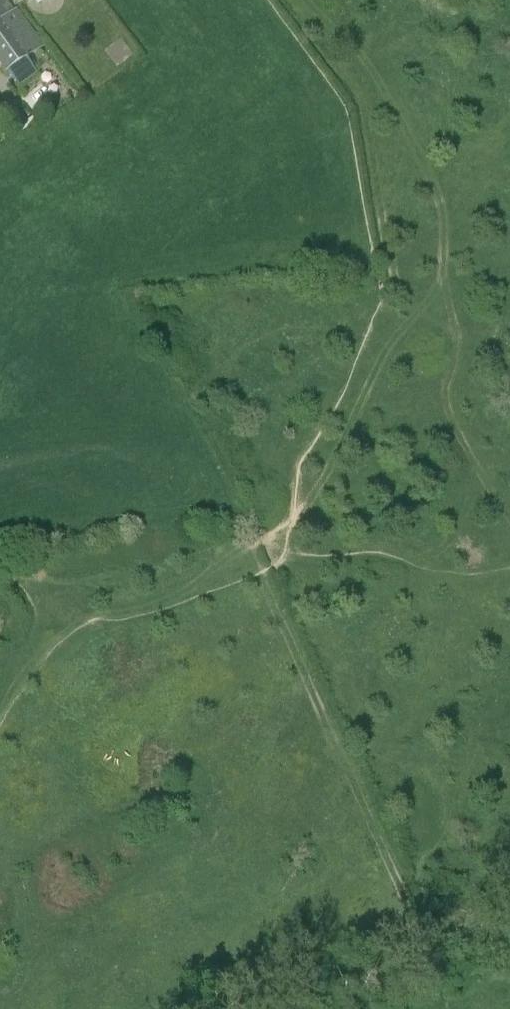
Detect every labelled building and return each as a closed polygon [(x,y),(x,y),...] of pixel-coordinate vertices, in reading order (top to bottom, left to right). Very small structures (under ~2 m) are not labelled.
[(14,11),(13,10),(6,0),(0,0),(0,21),(14,11)] [(14,11),(0,21),(0,61),(3,66),(18,86),(37,72),(28,59),(45,47),(18,8),(14,11)]
